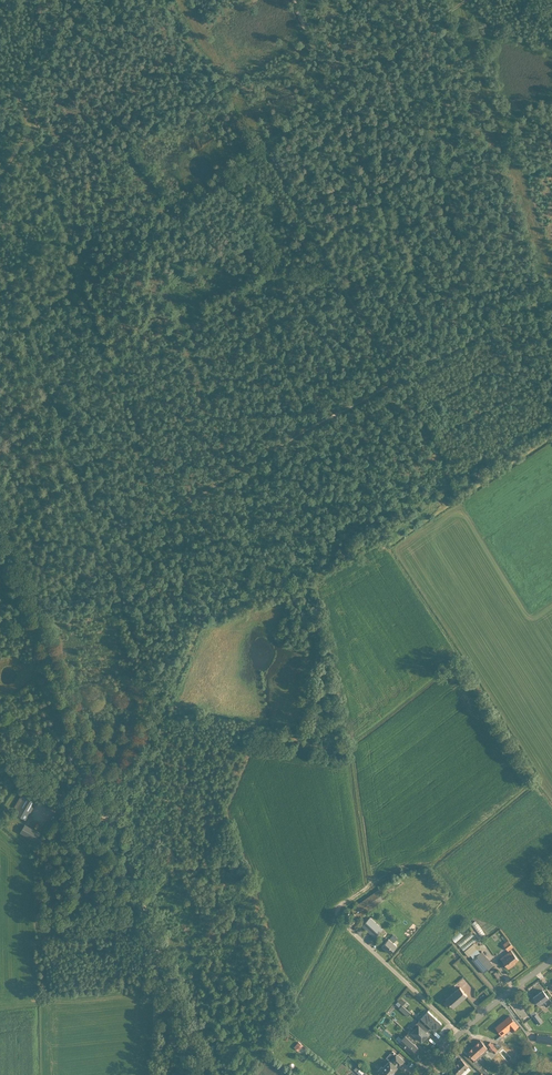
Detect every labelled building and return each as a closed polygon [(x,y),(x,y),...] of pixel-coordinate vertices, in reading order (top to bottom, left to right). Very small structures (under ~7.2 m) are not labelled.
[(26,821),(36,804),(21,795),(14,807),(17,809),(14,814),(26,821)] [(44,835),(25,824),(20,834),(38,844),(44,835)] [(372,936),(381,927),(368,915),(359,924),(372,936)] [(383,945),(391,954),(399,946),(390,938),(383,945)] [(512,944),(508,938),(503,942),(508,948),(512,944)] [(483,950),(481,952),(478,948),(471,954),(474,957),(472,958),(485,973),(495,965),(483,950)] [(508,967),(519,960),(513,949),(502,956),(508,967)] [(455,1008),(469,996),(461,987),(447,999),(455,1008)] [(540,1005),(550,998),(544,989),(534,996),(540,1005)] [(436,1031),(443,1023),(429,1009),(421,1016),(436,1031)] [(540,1010),(531,1017),(538,1026),(547,1019),(540,1010)] [(520,1025),(511,1014),(496,1026),(502,1034),(511,1028),(513,1030),(520,1025)] [(374,1025),(379,1030),(384,1025),(379,1020),(374,1025)] [(423,1042),(430,1033),(420,1024),(412,1032),(423,1042)] [(412,1054),(419,1047),(407,1035),(400,1042),(412,1054)] [(499,1045),(494,1040),(492,1042),(489,1038),(484,1042),(492,1051),(499,1045)] [(481,1039),(475,1045),(482,1053),(489,1047),(481,1039)] [(290,1046),(295,1051),(300,1045),(296,1041),(290,1046)] [(468,1051),(476,1059),(482,1053),(475,1045),(468,1051)] [(383,1074),(389,1074),(397,1066),(397,1065),(398,1064),(399,1065),(404,1059),(396,1052),(396,1053),(392,1050),(386,1057),(389,1059),(383,1067),(381,1066),(378,1070),(383,1074)] [(452,1066),(461,1074),(470,1066),(461,1057),(452,1066)] [(351,1067),(358,1074),(361,1071),(355,1064),(351,1067)]
